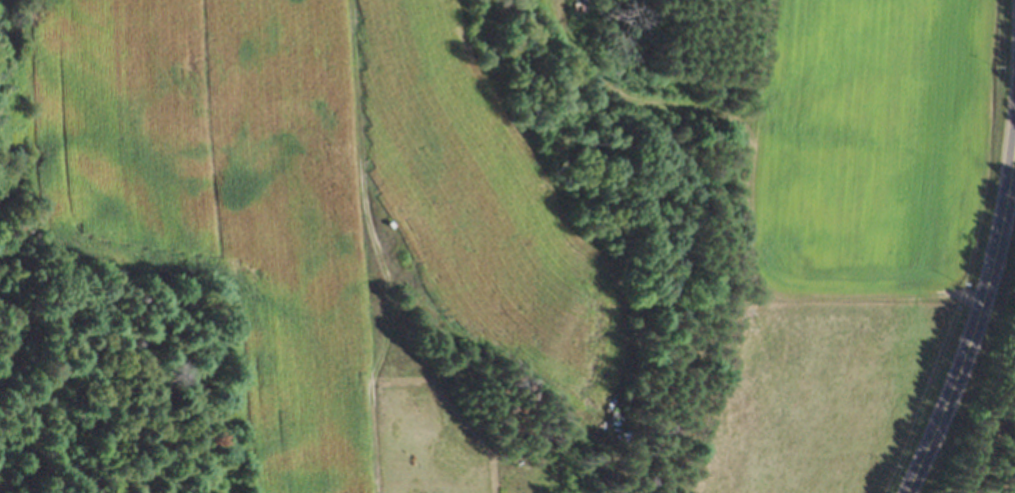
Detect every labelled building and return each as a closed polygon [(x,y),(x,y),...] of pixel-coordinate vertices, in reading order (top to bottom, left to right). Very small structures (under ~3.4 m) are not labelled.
[(519,479),(509,479),(510,492),(520,492),(519,479)]
